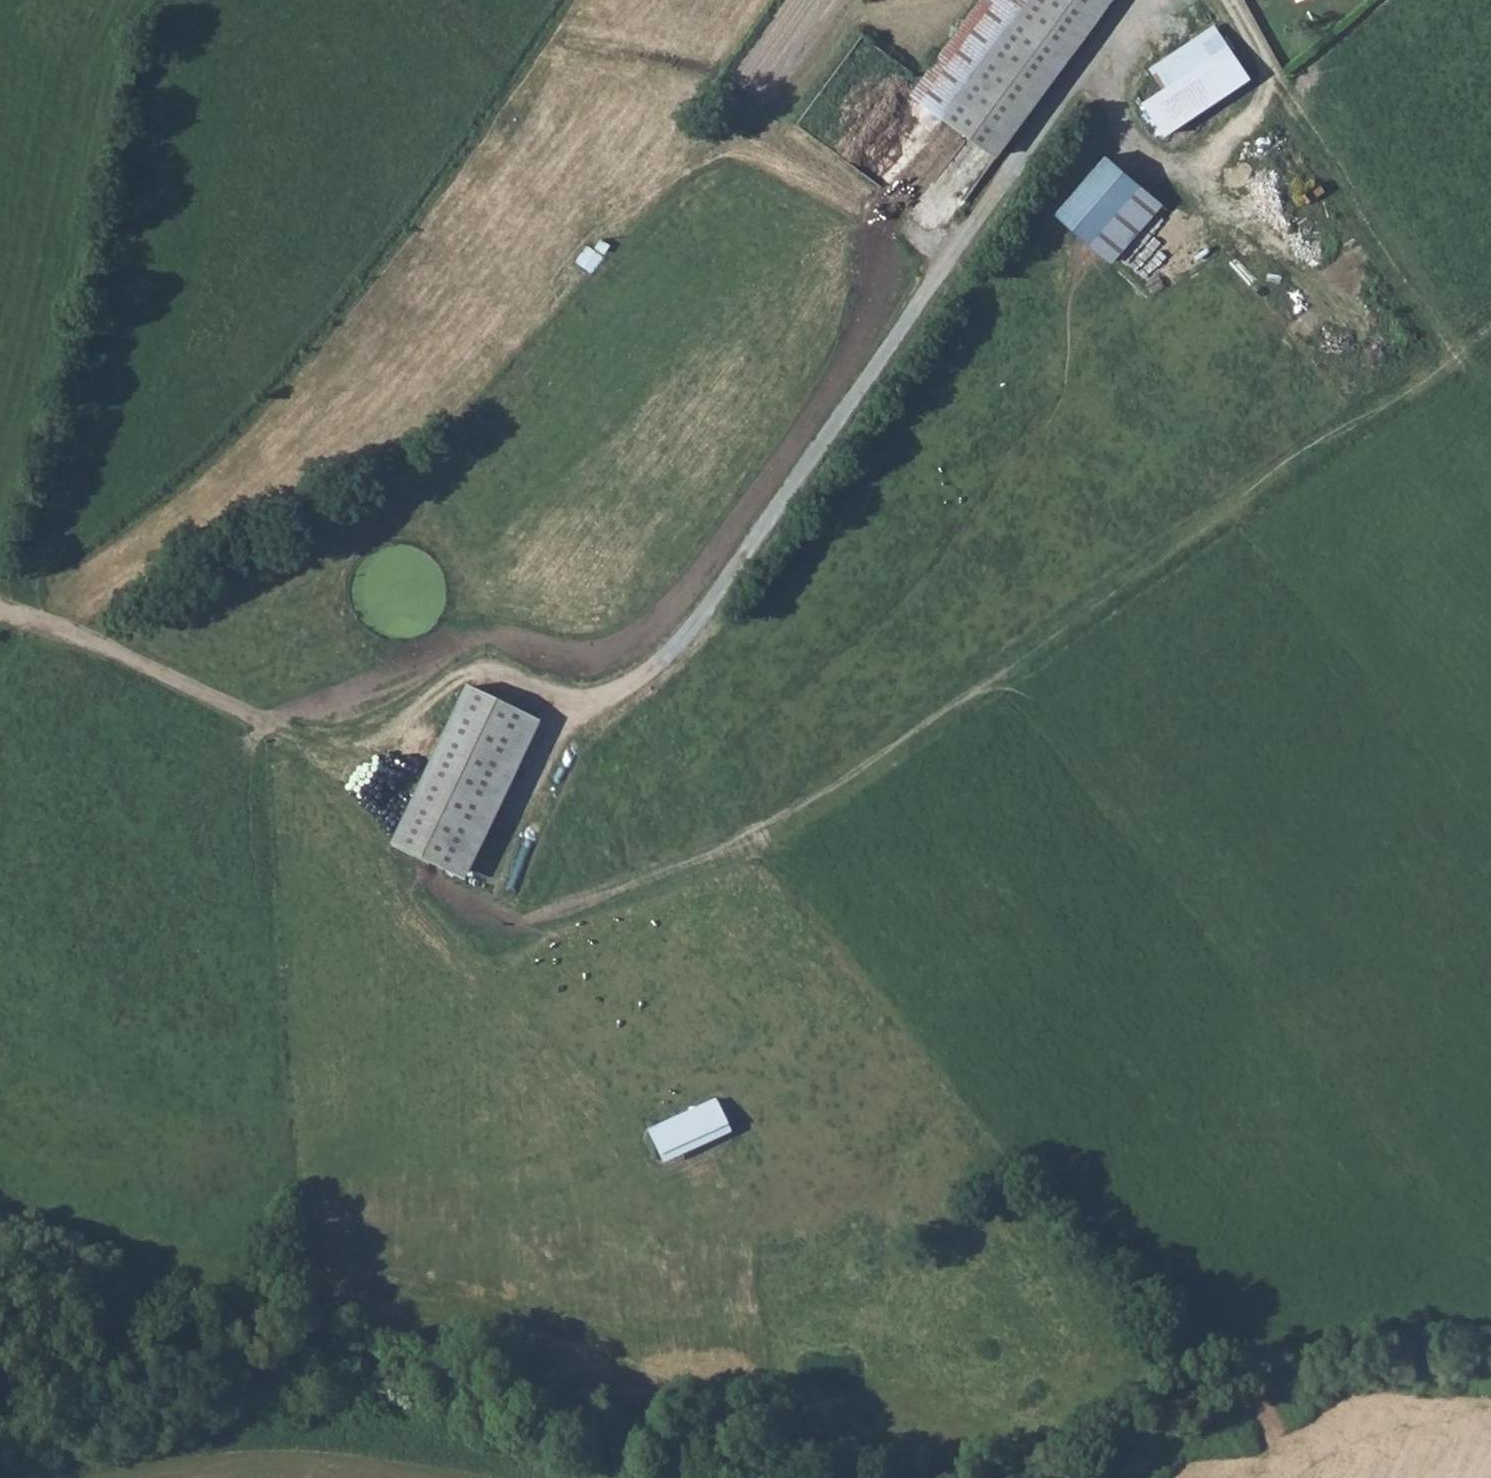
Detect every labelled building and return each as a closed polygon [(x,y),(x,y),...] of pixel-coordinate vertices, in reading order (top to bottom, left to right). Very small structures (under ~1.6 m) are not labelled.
[(994,159),(1107,0),(972,0),(907,93),(994,159)] [(1220,22),(1150,62),(1166,93),(1149,103),(1166,134),(1255,84),(1220,22)] [(1168,214),(1110,159),(1058,213),(1116,268),(1168,214)] [(520,710),(467,684),(392,843),(448,870),(520,710)] [(649,1126),(664,1160),(734,1131),(720,1097),(649,1126)]
